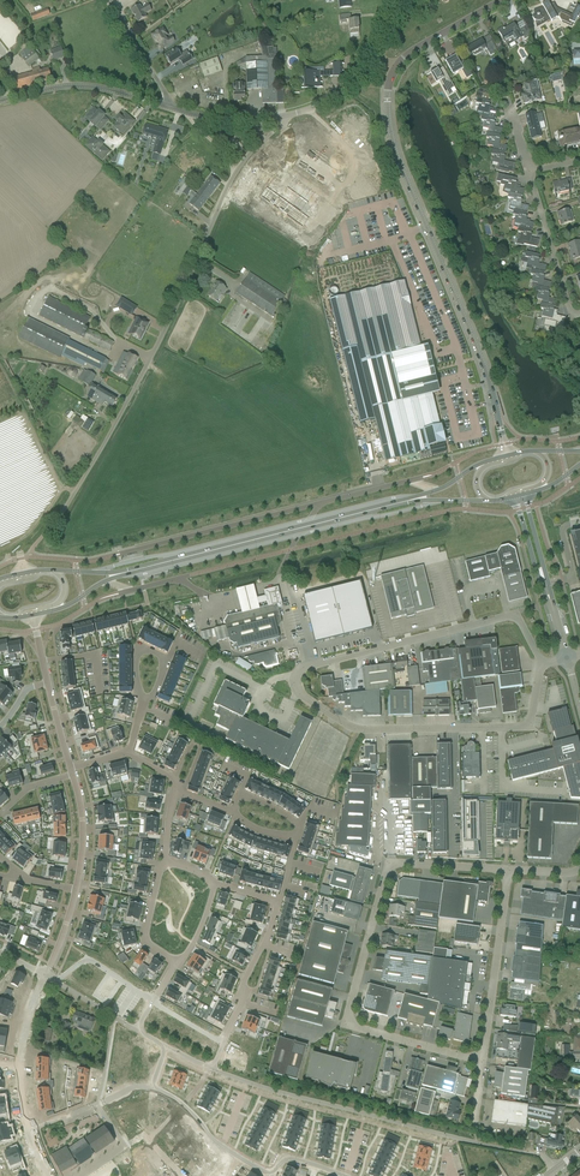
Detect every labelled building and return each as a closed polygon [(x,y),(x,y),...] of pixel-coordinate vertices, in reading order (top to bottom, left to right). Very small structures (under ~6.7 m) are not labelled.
[(339,2),(340,6),(340,8),(351,7),(350,2),(350,1),(354,0),(339,0),(339,2)] [(578,7),(576,6),(572,15),(560,10),(558,11),(554,3),(549,5),(548,1),(542,5),(543,7),(533,11),(534,16),(533,17),(532,17),(534,19),(536,21),(538,21),(540,21),(542,20),(543,19),(547,22),(550,20),(551,22),(552,21),(553,22),(556,20),(556,19),(557,18),(559,17),(561,21),(571,26),(572,23),(574,24),(577,18),(579,19),(579,7),(578,6),(578,7)] [(151,10),(148,5),(142,9),(140,5),(131,10),(138,22),(147,18),(145,14),(151,10)] [(44,12),(31,16),(32,21),(45,16),(44,12)] [(350,14),(339,16),(340,23),(346,23),(345,21),(349,20),(350,34),(351,38),(358,38),(358,33),(359,33),(358,19),(351,20),(350,14)] [(517,31),(514,25),(504,30),(503,28),(498,31),(504,42),(505,42),(507,45),(515,41),(515,42),(523,37),(524,40),(529,37),(528,35),(530,34),(525,26),(517,31)] [(169,44),(164,36),(166,35),(163,29),(152,36),(156,41),(157,41),(157,42),(159,45),(157,46),(160,50),(169,44)] [(263,57),(246,57),(246,63),(247,84),(247,90),(253,90),(253,89),(263,88),(263,90),(263,103),(276,103),(276,94),(275,59),(274,59),(270,59),(266,47),(264,39),(259,41),(258,41),(263,57)] [(485,45),(482,40),(466,49),(470,56),(474,55),(474,56),(482,52),(487,50),(490,56),(495,53),(499,51),(497,47),(493,41),(485,45)] [(28,67),(39,59),(30,46),(19,54),(28,67)] [(273,47),(266,47),(270,59),(274,59),(274,56),(277,56),(276,51),(276,48),(273,48),(273,47)] [(54,60),(64,57),(61,48),(51,51),(54,60)] [(165,54),(166,56),(165,56),(170,64),(179,59),(179,61),(183,66),(193,60),(189,54),(188,55),(189,56),(185,59),(184,58),(183,58),(177,49),(176,49),(175,48),(165,54)] [(460,63),(456,55),(445,61),(453,75),(458,72),(457,71),(462,68),(465,73),(466,72),(469,77),(473,75),(464,61),(460,63)] [(246,57),(236,63),(238,67),(242,64),(246,63),(246,57)] [(217,58),(200,64),(204,78),(222,72),(217,58)] [(324,69),(303,70),(303,88),(320,88),(320,87),(320,82),(319,77),(342,76),(342,71),(342,64),(342,63),(339,64),(332,64),(333,71),(324,71),(324,69)] [(40,71),(39,67),(32,69),(33,72),(10,79),(13,91),(51,80),(48,68),(40,71)] [(438,68),(430,73),(436,83),(439,81),(440,81),(442,86),(444,85),(447,91),(454,88),(454,87),(446,73),(443,75),(442,76),(438,68)] [(550,77),(548,78),(549,81),(551,81),(551,82),(552,82),(552,83),(562,80),(563,79),(561,73),(550,76),(550,77)] [(525,93),(521,94),(523,104),(529,102),(539,100),(541,100),(540,95),(539,90),(536,80),(533,81),(529,82),(523,83),(525,91),(524,91),(525,93)] [(234,101),(241,101),(241,98),(245,98),(244,84),(233,84),(234,90),(234,101)] [(477,92),(475,98),(477,99),(476,104),(479,105),(477,111),(477,114),(482,116),(495,119),(497,112),(492,110),(492,109),(489,109),(490,105),(489,105),(490,101),(488,101),(488,99),(490,99),(491,95),(487,94),(488,91),(479,89),(478,92),(477,92)] [(276,103),(276,104),(284,103),(284,93),(276,94),(276,103)] [(452,107),(447,110),(451,116),(456,113),(452,107)] [(99,111),(98,112),(94,108),(86,117),(91,121),(90,122),(95,127),(96,126),(100,129),(108,120),(104,117),(104,116),(99,111)] [(535,113),(526,115),(532,139),(541,137),(539,131),(540,130),(539,123),(540,122),(544,121),(543,120),(542,113),(535,115),(535,113)] [(133,121),(125,114),(122,118),(120,116),(116,121),(118,122),(114,127),(122,134),(133,121)] [(500,136),(502,129),(494,127),(495,122),(494,122),(495,119),(482,116),(481,121),(484,122),(482,128),(488,129),(487,133),(500,136)] [(158,128),(145,124),(142,136),(157,140),(156,143),(155,143),(155,144),(153,153),(160,155),(164,142),(164,143),(168,131),(158,128)] [(558,133),(561,146),(579,142),(579,130),(579,129),(574,130),(574,128),(568,129),(568,131),(558,133)] [(505,153),(507,146),(499,144),(500,139),(499,139),(500,136),(487,133),(486,138),(489,139),(487,145),(493,147),(492,150),(505,153)] [(98,142),(92,138),(86,146),(102,160),(109,152),(102,146),(102,145),(98,141),(98,142)] [(327,187),(338,171),(308,150),(297,166),(327,187)] [(513,173),(515,163),(504,161),(505,156),(504,156),(505,153),(492,150),(491,155),(494,156),(492,162),(498,164),(496,170),(508,173),(509,172),(513,173)] [(253,163),(244,178),(253,184),(263,169),(253,163)] [(268,167),(264,171),(271,177),(275,174),(268,167)] [(205,177),(209,173),(205,169),(201,173),(205,177)] [(498,174),(496,181),(501,182),(500,185),(505,186),(503,192),(508,194),(509,193),(522,196),(523,189),(519,188),(519,187),(516,186),(517,183),(515,182),(516,179),(504,176),(504,175),(498,174)] [(220,183),(211,176),(203,186),(200,183),(196,189),(199,191),(197,195),(206,202),(207,200),(220,183)] [(174,192),(173,192),(180,197),(182,193),(187,187),(191,182),(185,177),(178,186),(174,192)] [(244,178),(234,194),(244,200),(253,184),(244,178)] [(553,182),(552,182),(555,194),(569,191),(568,187),(572,186),(572,185),(570,179),(560,181),(559,181),(553,182)] [(263,192),(258,199),(262,202),(267,194),(263,192)] [(508,194),(507,198),(511,199),(509,206),(508,210),(513,213),(514,210),(527,213),(529,206),(521,204),(521,201),(520,201),(522,196),(509,193),(508,194)] [(207,201),(207,200),(206,202),(197,195),(189,204),(199,211),(207,201)] [(526,217),(527,213),(514,210),(513,213),(512,215),(516,216),(514,223),(513,226),(518,228),(519,227),(532,230),(534,223),(529,222),(529,221),(526,220),(527,217),(526,217)] [(563,212),(557,213),(561,225),(567,224),(572,222),(574,221),(572,213),(569,214),(568,210),(563,212)] [(531,235),(532,230),(519,227),(518,228),(517,232),(521,233),(519,240),(518,243),(537,247),(539,240),(531,238),(532,235),(531,235)] [(568,244),(570,253),(569,253),(571,260),(577,259),(579,258),(579,245),(579,241),(568,244)] [(539,255),(533,254),(526,252),(526,254),(522,253),(520,261),(527,263),(527,265),(526,268),(531,270),(531,269),(545,273),(546,265),(538,264),(539,261),(538,260),(539,255)] [(549,290),(551,282),(543,281),(544,278),(543,278),(545,273),(531,269),(531,270),(530,274),(533,275),(532,282),(537,283),(536,286),(549,290)] [(250,273),(236,293),(271,317),(285,296),(250,273)] [(223,294),(226,289),(225,288),(225,287),(216,281),(212,286),(214,287),(208,296),(216,301),(221,293),(223,294)] [(405,281),(329,300),(330,302),(360,423),(375,420),(385,461),(430,450),(429,446),(445,442),(432,394),(435,393),(431,378),(433,378),(430,362),(427,363),(424,348),(421,348),(405,281)] [(554,307),(556,299),(548,298),(549,293),(549,290),(536,286),(535,291),(538,292),(537,299),(542,300),(541,303),(554,307)] [(88,330),(85,328),(91,317),(49,296),(39,316),(100,347),(100,348),(109,353),(114,342),(88,329),(88,330)] [(125,311),(132,315),(137,308),(121,298),(117,305),(126,310),(125,311)] [(541,319),(539,325),(543,325),(544,326),(543,331),(553,334),(554,328),(555,328),(556,324),(559,325),(560,323),(561,316),(556,315),(557,314),(556,314),(557,311),(558,311),(553,310),(554,307),(541,303),(540,308),(543,309),(541,316),(541,319)] [(131,335),(140,339),(149,323),(140,318),(139,318),(137,317),(131,328),(134,329),(131,335)] [(105,359),(69,340),(69,339),(28,318),(18,337),(60,358),(61,356),(83,367),(84,363),(100,371),(105,359)] [(127,354),(124,352),(118,363),(120,364),(118,368),(116,367),(113,373),(117,375),(127,380),(137,358),(128,353),(127,354)] [(43,373),(46,368),(41,365),(38,370),(43,373)] [(67,372),(67,373),(68,374),(68,375),(68,376),(69,376),(70,377),(71,377),(72,377),(73,377),(74,377),(75,377),(75,376),(76,376),(76,375),(77,374),(77,373),(77,372),(77,371),(76,370),(76,369),(75,369),(75,368),(74,368),(73,368),(72,368),(71,368),(70,368),(69,369),(68,369),(68,370),(68,371),(67,372)] [(88,372),(84,370),(78,380),(82,382),(89,387),(95,376),(88,371),(88,372)] [(112,407),(117,398),(94,384),(87,396),(102,405),(104,402),(112,407)] [(80,427),(84,422),(79,418),(77,416),(72,421),(75,423),(80,427)] [(88,418),(82,427),(88,431),(94,422),(88,418)] [(579,531),(579,532),(570,535),(579,574),(579,531)] [(527,598),(515,550),(508,546),(501,548),(497,554),(465,562),(470,582),(490,577),(489,573),(497,571),(496,571),(496,570),(500,569),(509,602),(527,598)] [(404,571),(381,577),(390,613),(391,619),(406,615),(406,614),(413,612),(414,613),(412,605),(404,571)] [(303,596),(315,643),(372,629),(361,582),(303,596)] [(282,621),(278,608),(283,607),(278,587),(264,591),(268,607),(258,609),(257,608),(244,612),(243,613),(228,617),(225,622),(230,641),(234,644),(237,643),(238,648),(279,637),(278,631),(277,627),(279,627),(282,621)] [(253,587),(235,591),(241,615),(259,610),(253,587)] [(570,594),(572,601),(576,618),(577,618),(579,617),(579,592),(570,594)] [(128,615),(126,616),(127,616),(128,622),(128,623),(130,622),(131,622),(137,620),(142,619),(141,615),(140,612),(135,613),(136,613),(129,615),(128,615)] [(119,615),(122,626),(129,625),(126,613),(119,615)] [(116,628),(122,626),(119,615),(113,617),(116,628)] [(116,628),(113,617),(107,618),(109,630),(116,628)] [(100,620),(103,631),(109,630),(107,618),(100,620)] [(103,631),(100,620),(94,621),(97,633),(103,631)] [(85,623),(88,635),(95,633),(92,622),(85,623)] [(88,635),(85,623),(79,625),(82,636),(88,635)] [(73,629),(75,638),(82,636),(79,625),(73,627),(73,629)] [(201,634),(203,641),(216,638),(217,644),(230,641),(226,627),(201,634)] [(138,639),(144,642),(149,631),(143,628),(138,639)] [(75,638),(73,629),(71,630),(71,631),(66,632),(66,631),(62,631),(62,632),(60,632),(61,640),(62,640),(69,639),(75,638)] [(155,634),(149,631),(144,642),(150,645),(155,634)] [(155,634),(150,645),(156,648),(161,637),(155,634)] [(161,637),(156,648),(162,650),(167,640),(161,637)] [(70,650),(69,639),(62,640),(62,643),(59,643),(61,656),(68,655),(68,650),(70,650)] [(475,643),(474,643),(472,643),(472,640),(472,641),(465,642),(465,649),(458,650),(462,680),(474,678),(478,678),(480,678),(495,676),(500,675),(496,641),(496,639),(492,640),(487,640),(475,642),(475,643)] [(167,640),(162,650),(168,653),(173,643),(167,640)] [(15,654),(22,653),(20,642),(13,643),(15,654)] [(7,644),(8,652),(8,655),(9,655),(9,659),(15,658),(15,654),(13,643),(7,644)] [(502,673),(520,671),(517,647),(499,649),(502,673)] [(444,650),(437,651),(441,683),(446,682),(450,682),(452,681),(461,680),(462,680),(458,650),(458,649),(453,649),(449,650),(448,649),(447,649),(446,648),(446,649),(444,649),(444,650)] [(278,664),(274,650),(244,658),(247,657),(248,661),(251,663),(254,662),(255,665),(263,663),(264,664),(264,666),(266,665),(266,667),(268,666),(268,667),(272,667),(272,666),(278,664)] [(425,653),(421,654),(423,672),(428,672),(429,684),(441,683),(437,651),(429,652),(429,651),(427,651),(426,652),(424,652),(425,653)] [(172,663),(183,667),(186,661),(175,656),(172,663)] [(239,658),(235,664),(248,672),(252,666),(239,658)] [(396,669),(404,668),(404,667),(408,666),(406,658),(402,658),(402,659),(395,660),(396,669)] [(61,663),(61,669),(73,668),(72,661),(61,663)] [(365,693),(371,692),(380,691),(395,689),(392,670),(392,664),(391,664),(391,661),(385,662),(386,665),(362,668),(365,693)] [(183,667),(172,663),(170,669),(181,673),(183,667)] [(8,669),(3,670),(4,677),(9,676),(9,678),(12,677),(13,683),(20,682),(20,678),(19,678),(19,676),(20,676),(22,676),(21,666),(8,668),(8,669)] [(409,687),(420,685),(417,666),(407,668),(409,687)] [(170,669),(168,675),(178,679),(181,673),(170,669)] [(520,683),(519,678),(521,678),(521,673),(515,673),(498,676),(503,714),(517,712),(514,694),(518,693),(520,691),(519,687),(523,687),(522,683),(520,683)] [(176,685),(178,679),(168,675),(165,681),(176,685)] [(332,678),(332,677),(331,676),(330,676),(330,677),(329,677),(321,678),(321,685),(326,689),(327,689),(334,688),(333,681),(333,680),(332,679),(332,678)] [(463,702),(467,702),(477,701),(474,678),(462,680),(461,680),(463,702)] [(480,678),(478,678),(474,678),(477,701),(478,710),(479,710),(479,714),(491,712),(490,708),(496,708),(493,686),(481,687),(480,678)] [(328,697),(332,697),(343,695),(342,680),(333,681),(334,688),(327,689),(328,697)] [(75,681),(63,682),(64,689),(75,687),(75,681)] [(165,681),(163,687),(174,691),(176,685),(165,681)] [(225,681),(213,705),(219,707),(215,715),(220,718),(216,726),(229,732),(226,740),(289,770),(312,723),(301,717),(289,741),(243,718),(249,704),(249,702),(242,699),(246,691),(225,681)] [(446,682),(441,683),(429,684),(425,685),(426,696),(448,693),(446,682)] [(0,685),(0,693),(8,699),(13,693),(1,684),(0,685)] [(171,697),(174,691),(163,687),(161,693),(171,697)] [(74,694),(67,695),(69,703),(69,704),(84,700),(81,688),(73,690),(74,694)] [(363,716),(372,716),(381,716),(380,691),(371,692),(365,693),(362,693),(362,711),(363,716)] [(388,716),(412,715),(412,691),(388,692),(388,716)] [(8,699),(0,693),(0,703),(4,706),(8,699)] [(169,703),(171,697),(161,693),(158,699),(169,703)] [(350,711),(362,711),(362,693),(350,694),(350,707),(350,711)] [(350,707),(350,694),(343,695),(332,697),(333,700),(335,701),(336,700),(338,700),(338,703),(344,703),(344,707),(350,707)] [(120,696),(117,707),(131,711),(133,703),(129,702),(130,698),(120,696)] [(69,703),(69,704),(69,707),(70,707),(71,712),(81,709),(81,713),(89,711),(88,707),(86,708),(84,700),(69,704),(69,703)] [(436,717),(438,716),(450,715),(449,700),(423,700),(423,716),(435,716),(436,717)] [(469,709),(468,706),(467,702),(463,702),(456,703),(457,712),(458,712),(458,715),(460,715),(460,716),(470,714),(470,715),(471,715),(470,709),(469,709)] [(22,713),(17,720),(24,721),(25,718),(32,719),(35,720),(37,713),(35,712),(36,706),(28,704),(26,714),(22,713)] [(117,707),(115,718),(125,721),(126,717),(130,718),(131,711),(117,707)] [(507,761),(509,767),(512,781),(563,768),(571,798),(579,799),(579,748),(577,738),(576,738),(572,720),(569,710),(567,710),(566,709),(547,714),(552,733),(553,732),(556,743),(551,745),(553,749),(507,761)] [(82,716),(73,719),(75,727),(89,723),(87,715),(90,715),(89,711),(81,713),(82,716)] [(89,723),(75,727),(77,734),(87,732),(88,735),(95,733),(94,730),(91,730),(89,723)] [(118,727),(106,731),(109,741),(113,740),(115,744),(116,744),(118,743),(119,743),(119,742),(123,741),(123,740),(124,739),(122,734),(121,734),(118,727)] [(33,734),(26,736),(27,741),(28,741),(28,740),(29,744),(30,747),(46,743),(44,736),(37,738),(34,739),(33,734)] [(178,734),(173,744),(185,750),(186,747),(187,745),(187,744),(188,744),(186,743),(189,739),(179,734),(178,734)] [(13,735),(9,738),(14,744),(17,741),(13,735)] [(146,735),(139,749),(145,752),(152,738),(146,735)] [(90,743),(81,745),(83,753),(85,752),(85,753),(89,752),(89,751),(99,748),(96,736),(88,739),(90,743)] [(6,754),(12,748),(1,737),(0,738),(0,747),(6,754)] [(152,738),(145,752),(151,755),(155,747),(159,749),(162,742),(159,741),(158,742),(152,738)] [(46,743),(30,747),(31,753),(32,754),(31,754),(30,754),(31,759),(38,757),(37,753),(48,751),(46,743)] [(170,743),(168,747),(171,749),(170,749),(172,750),(182,755),(182,754),(184,752),(183,752),(184,751),(185,750),(173,744),(170,743)] [(442,743),(436,743),(436,758),(437,786),(437,788),(437,789),(452,789),(451,743),(445,743),(445,744),(442,744),(442,743)] [(464,747),(461,747),(461,752),(464,752),(464,754),(462,754),(462,760),(462,778),(480,778),(480,760),(480,754),(475,754),(475,747),(475,746),(474,745),(474,744),(473,744),(473,743),(472,743),(471,743),(470,743),(469,743),(468,743),(468,744),(467,745),(467,746),(466,746),(466,747),(464,747)] [(375,755),(375,746),(370,746),(370,745),(364,745),(364,757),(360,757),(360,761),(370,761),(370,764),(377,764),(376,755),(375,755)] [(411,758),(411,745),(387,746),(387,752),(388,788),(400,788),(412,788),(411,758)] [(202,753),(200,758),(212,762),(216,750),(205,746),(203,752),(202,751),(202,752),(202,753)] [(170,755),(179,760),(182,755),(172,750),(170,755)] [(168,754),(165,759),(177,765),(179,760),(168,754)] [(200,758),(198,763),(210,767),(212,762),(200,758)] [(427,788),(427,758),(411,758),(412,788),(427,788)] [(436,758),(427,758),(427,788),(430,788),(437,788),(437,786),(436,758)] [(165,759),(162,765),(163,765),(174,771),(177,765),(165,759)] [(41,760),(34,762),(35,765),(39,777),(54,772),(52,765),(45,767),(43,767),(43,765),(42,763),(41,760)] [(124,762),(117,764),(120,777),(121,777),(122,782),(129,780),(128,775),(124,762)] [(197,766),(196,768),(208,773),(210,767),(198,763),(197,766)] [(110,772),(107,773),(109,780),(120,777),(117,764),(109,766),(110,770),(111,772),(110,772)] [(196,768),(194,774),(206,778),(208,773),(196,768)] [(19,770),(12,772),(16,786),(23,784),(20,774),(20,773),(19,770)] [(90,776),(89,777),(90,780),(91,780),(91,781),(92,785),(93,789),(107,786),(106,782),(104,774),(99,775),(98,775),(97,772),(96,770),(92,771),(89,771),(90,776)] [(12,774),(5,776),(9,788),(11,788),(16,786),(13,775),(12,772),(12,774)] [(194,774),(192,779),(204,784),(206,778),(194,774)] [(375,787),(375,781),(375,775),(351,774),(351,786),(371,787),(375,787)] [(228,777),(225,782),(237,788),(240,782),(228,777)] [(247,784),(245,790),(250,792),(255,782),(256,781),(256,780),(250,777),(247,784)] [(146,780),(145,786),(149,786),(163,789),(164,781),(150,779),(150,780),(146,780)] [(190,784),(189,784),(202,789),(204,784),(192,779),(191,782),(190,783),(190,784)] [(223,787),(222,788),(234,794),(237,788),(225,782),(223,787)] [(255,782),(250,792),(251,792),(256,794),(261,784),(260,784),(255,782)] [(261,784),(256,794),(262,797),(267,785),(262,782),(261,782),(261,783),(260,784),(261,784)] [(189,784),(187,790),(198,794),(202,795),(204,790),(202,789),(189,784)] [(267,785),(262,797),(267,800),(272,789),(273,789),(273,787),(267,785)] [(140,792),(139,796),(144,796),(144,797),(152,798),(152,797),(153,798),(153,796),(152,796),(152,795),(152,794),(162,796),(163,789),(149,786),(145,786),(144,792),(140,792)] [(368,847),(371,787),(351,786),(347,786),(346,798),(344,798),(344,810),(341,809),(341,821),(339,821),(338,833),(336,833),(335,846),(350,847),(349,853),(367,858),(369,851),(370,852),(371,849),(370,848),(368,847)] [(222,788),(219,793),(232,799),(234,794),(222,788)] [(412,800),(412,788),(400,788),(388,788),(388,800),(400,800),(412,800)] [(412,800),(412,802),(430,802),(430,788),(427,788),(412,788),(412,800)] [(272,789),(267,800),(273,802),(278,792),(277,792),(272,789)] [(4,804),(9,800),(1,791),(0,790),(0,799),(4,804)] [(278,792),(273,802),(278,804),(278,805),(285,793),(284,793),(282,791),(278,790),(277,792),(278,792)] [(60,793),(49,796),(51,802),(62,800),(60,793)] [(219,794),(217,799),(229,805),(232,799),(219,793),(219,794)] [(285,793),(278,805),(281,806),(284,808),(290,799),(291,797),(286,794),(285,793)] [(139,796),(138,803),(146,804),(145,809),(149,809),(149,810),(154,811),(154,810),(159,811),(160,809),(161,803),(157,803),(151,802),(152,798),(144,797),(144,796),(139,796)] [(290,799),(284,808),(289,812),(295,802),(290,799)] [(62,800),(51,802),(52,809),(63,806),(62,800)] [(478,837),(477,822),(477,801),(462,801),(462,800),(461,800),(463,850),(463,856),(463,855),(474,854),(474,855),(476,853),(476,843),(478,843),(478,837)] [(511,803),(511,800),(507,800),(506,803),(498,803),(496,834),(495,840),(504,841),(504,842),(503,842),(503,843),(510,843),(509,842),(509,841),(518,842),(520,804),(511,803)] [(295,802),(289,812),(293,815),(301,804),(296,801),(295,802)] [(447,801),(432,801),(433,852),(433,854),(446,854),(446,852),(448,852),(447,801)] [(410,815),(430,814),(430,802),(412,802),(410,802),(410,815)] [(577,825),(578,806),(530,803),(527,858),(551,859),(553,823),(577,825)] [(102,807),(97,808),(98,815),(112,814),(112,813),(111,806),(111,804),(103,805),(104,807),(102,807)] [(180,804),(178,811),(191,815),(191,814),(189,814),(191,807),(180,804)] [(301,804),(293,815),(298,818),(299,819),(306,808),(301,804)] [(52,809),(49,809),(49,810),(51,816),(52,816),(65,813),(63,806),(52,809)] [(38,808),(31,810),(34,821),(41,820),(38,808)] [(31,810),(25,811),(28,823),(34,821),(31,810)] [(25,811),(18,813),(22,826),(21,826),(22,827),(28,826),(29,825),(28,823),(25,811)] [(176,816),(176,817),(180,819),(179,821),(179,822),(183,824),(188,825),(191,815),(178,811),(176,816)] [(210,816),(206,825),(212,828),(218,815),(215,813),(211,812),(210,816)] [(18,813),(12,815),(15,826),(15,827),(21,826),(22,826),(18,813)] [(112,814),(98,815),(98,821),(99,821),(99,823),(103,822),(105,822),(105,824),(114,823),(113,814),(113,813),(112,813),(112,814)] [(141,815),(140,818),(144,818),(144,826),(157,827),(158,819),(156,819),(148,819),(148,815),(141,815)] [(218,815),(212,828),(213,828),(213,827),(223,831),(226,822),(223,821),(224,817),(219,815),(218,815)] [(413,833),(427,833),(427,815),(413,815),(413,833)] [(307,822),(305,828),(312,830),(318,832),(320,826),(307,822)] [(139,834),(139,837),(140,837),(147,838),(147,834),(157,835),(157,832),(157,827),(144,826),(143,834),(139,834)] [(233,826),(227,838),(233,841),(239,829),(233,826)] [(305,829),(304,834),(310,836),(316,838),(318,832),(312,830),(305,828),(305,829)] [(239,829),(233,841),(238,844),(244,832),(239,829)] [(99,838),(99,842),(99,843),(114,844),(115,844),(114,844),(114,837),(118,837),(118,831),(109,830),(109,836),(108,836),(106,836),(99,836),(99,838)] [(244,832),(238,844),(244,847),(245,845),(250,835),(244,832)] [(304,834),(302,839),(308,841),(314,844),(316,838),(310,836),(304,834)] [(250,835),(245,845),(251,848),(255,837),(253,836),(250,835)] [(251,848),(251,849),(258,851),(261,839),(258,838),(255,837),(251,848)] [(0,843),(0,849),(1,851),(10,843),(9,842),(6,839),(6,838),(0,843)] [(47,842),(47,849),(50,850),(53,850),(65,851),(66,844),(60,843),(60,839),(53,838),(53,839),(52,843),(51,843),(47,842)] [(140,839),(139,851),(153,853),(154,849),(153,849),(154,844),(147,843),(148,840),(140,839)] [(258,851),(257,852),(263,854),(267,841),(261,839),(258,851)] [(300,845),(299,845),(306,847),(312,849),(314,844),(308,841),(302,839),(300,845)] [(181,855),(182,850),(188,851),(190,843),(177,840),(175,844),(174,844),(173,848),(174,848),(173,853),(181,855)] [(422,843),(421,840),(417,841),(417,853),(425,853),(425,848),(427,848),(426,843),(422,843)] [(10,843),(1,851),(5,855),(16,846),(15,845),(12,841),(9,842),(10,843)] [(195,850),(192,859),(194,860),(197,861),(199,862),(205,847),(204,847),(198,845),(199,843),(195,841),(192,849),(195,850)] [(267,841),(263,854),(269,855),(273,843),(267,841)] [(18,852),(12,859),(18,864),(27,852),(22,847),(23,846),(19,843),(15,849),(18,852)] [(98,851),(105,851),(107,851),(108,851),(108,855),(116,856),(116,852),(114,852),(114,844),(99,843),(98,851)] [(273,843),(269,855),(275,857),(279,844),(273,843)] [(279,844),(275,857),(281,859),(285,846),(284,846),(279,844)] [(298,849),(297,851),(310,856),(312,849),(306,847),(299,845),(298,849)] [(285,846),(281,859),(287,861),(291,848),(285,846)] [(205,847),(199,862),(205,865),(206,865),(209,856),(213,857),(216,850),(212,849),(212,850),(205,847)] [(65,857),(65,851),(53,850),(53,854),(53,856),(51,856),(51,861),(53,861),(58,861),(59,857),(65,857)] [(139,851),(137,863),(145,864),(145,860),(152,861),(153,853),(139,851)] [(27,852),(18,864),(24,869),(33,856),(27,852)] [(97,860),(96,868),(109,870),(111,870),(112,863),(114,863),(115,859),(107,858),(106,862),(97,860)] [(219,861),(217,868),(220,870),(219,873),(226,876),(231,863),(223,861),(223,862),(219,861)] [(231,863),(226,876),(233,879),(235,875),(238,876),(241,869),(237,868),(238,866),(231,863)] [(133,864),(132,868),(135,869),(133,875),(135,876),(148,878),(150,871),(140,869),(141,865),(133,864)] [(46,870),(45,877),(48,877),(61,880),(62,871),(54,870),(54,866),(47,865),(46,870)] [(95,875),(108,877),(109,870),(96,868),(95,875)] [(242,869),(239,882),(245,884),(248,871),(242,869)] [(366,888),(371,872),(359,869),(356,881),(352,880),(353,877),(333,872),(331,879),(365,888),(365,887),(366,888)] [(248,871),(245,884),(246,884),(251,885),(254,872),(248,871)] [(173,885),(175,874),(168,872),(165,883),(173,885)] [(254,872),(251,885),(257,886),(260,874),(254,872)] [(260,874),(257,886),(262,888),(265,875),(260,874)] [(94,875),(93,882),(103,884),(102,887),(110,889),(110,885),(107,885),(108,877),(95,875),(94,875)] [(265,875),(262,888),(268,889),(271,877),(265,875)] [(134,883),(146,886),(146,885),(148,878),(135,876),(134,883)] [(271,877),(268,889),(273,891),(276,880),(277,878),(271,877)] [(364,891),(365,888),(331,879),(329,886),(349,891),(350,888),(354,889),(351,900),(362,903),(365,891),(364,891)] [(418,899),(421,881),(410,879),(410,880),(403,879),(399,882),(398,889),(397,896),(403,897),(418,899)] [(276,880),(273,891),(280,892),(282,882),(276,880)] [(421,881),(418,899),(418,902),(440,905),(443,884),(421,881)] [(478,886),(443,881),(443,884),(440,905),(438,918),(473,923),(476,902),(478,902),(478,903),(486,904),(486,903),(487,903),(487,904),(488,904),(490,887),(491,887),(492,885),(478,883),(478,886)] [(128,889),(127,893),(135,894),(136,891),(145,893),(147,886),(146,885),(146,886),(134,883),(133,883),(131,890),(128,889)] [(9,893),(7,900),(13,902),(16,903),(19,904),(19,901),(20,897),(23,888),(22,888),(15,886),(14,890),(14,891),(13,895),(9,893)] [(534,917),(538,893),(531,892),(532,891),(521,890),(520,898),(523,898),(520,916),(534,917)] [(561,928),(577,930),(578,924),(579,924),(579,891),(576,891),(576,897),(566,896),(566,897),(563,921),(561,928)] [(40,898),(39,903),(42,904),(46,905),(47,901),(56,903),(58,895),(51,894),(42,892),(41,895),(40,898)] [(218,900),(216,907),(224,910),(229,895),(228,895),(225,894),(220,893),(220,894),(218,893),(217,899),(218,900)] [(548,919),(552,894),(544,893),(544,894),(538,893),(534,917),(548,919)] [(563,921),(566,897),(560,896),(560,895),(552,894),(548,919),(563,921)] [(89,903),(103,907),(105,898),(97,896),(97,898),(95,897),(91,896),(89,903)] [(286,896),(284,902),(295,905),(298,906),(301,907),(303,900),(299,900),(286,896)] [(121,905),(120,909),(127,911),(140,914),(142,906),(138,905),(139,901),(130,899),(128,906),(121,905)] [(357,921),(361,907),(334,899),(330,913),(357,921)] [(440,905),(418,902),(416,902),(414,917),(409,916),(408,925),(437,929),(438,918),(440,905)] [(89,903),(87,909),(87,911),(92,912),(93,912),(93,914),(96,915),(96,918),(103,920),(104,917),(100,916),(103,907),(89,903)] [(251,904),(249,912),(252,913),(264,916),(266,908),(251,904)] [(35,927),(46,931),(52,915),(43,912),(44,909),(32,905),(30,910),(39,913),(35,927)] [(389,911),(388,916),(391,916),(390,917),(392,917),(392,916),(400,917),(400,912),(404,913),(405,907),(391,905),(390,905),(389,909),(389,911)] [(283,907),(282,912),(292,915),(295,916),(297,910),(294,910),(283,907)] [(127,911),(124,922),(133,924),(134,920),(138,921),(140,914),(127,911)] [(245,920),(245,923),(252,925),(253,922),(262,924),(263,919),(264,916),(252,913),(250,921),(245,920)] [(281,917),(279,922),(290,925),(293,925),(295,926),(296,921),(291,920),(281,917)] [(205,929),(205,930),(207,930),(216,934),(221,922),(211,918),(211,919),(210,919),(208,923),(209,923),(206,929),(205,929)] [(81,931),(92,935),(94,936),(96,928),(97,928),(98,924),(91,922),(90,925),(84,923),(81,931)] [(279,922),(278,927),(289,930),(292,930),(293,925),(290,925),(279,922)] [(347,965),(348,965),(349,964),(349,963),(349,961),(348,960),(352,946),(345,944),(348,932),(312,922),(298,975),(334,984),(337,972),(343,974),(346,965),(347,965)] [(542,940),(543,926),(519,923),(519,929),(517,928),(516,936),(542,940)] [(3,936),(4,935),(7,936),(7,934),(12,936),(15,928),(3,924),(3,925),(0,924),(0,935),(3,936)] [(454,939),(453,942),(471,945),(477,946),(480,928),(474,927),(456,924),(456,927),(454,939)] [(244,928),(241,936),(244,937),(244,936),(254,941),(257,934),(254,932),(255,929),(248,926),(247,929),(244,928)] [(277,931),(277,932),(288,934),(290,935),(292,930),(289,930),(278,927),(277,932),(277,931)] [(133,930),(119,933),(121,940),(135,937),(133,930)] [(207,930),(202,942),(212,946),(215,940),(213,939),(216,934),(207,930)] [(433,954),(434,948),(436,933),(418,930),(415,952),(433,954)] [(80,935),(78,939),(85,941),(83,945),(91,947),(92,944),(90,943),(92,935),(81,931),(79,934),(80,935)] [(277,932),(275,938),(289,941),(290,935),(288,934),(277,932)] [(397,941),(398,936),(389,935),(382,934),(380,946),(392,947),(393,940),(397,941)] [(238,942),(236,946),(246,950),(247,947),(251,948),(254,941),(244,936),(244,937),(241,943),(238,942)] [(541,954),(541,951),(542,940),(516,936),(515,944),(516,944),(516,951),(541,954)] [(24,946),(24,947),(30,949),(38,952),(40,947),(41,945),(40,944),(35,942),(36,940),(31,938),(28,937),(26,942),(24,946)] [(135,937),(121,940),(122,947),(136,944),(135,937)] [(235,948),(229,959),(242,966),(244,962),(245,962),(246,960),(247,959),(246,959),(246,958),(243,957),(245,953),(235,948)] [(470,992),(472,978),(466,977),(467,963),(446,960),(447,950),(434,948),(433,954),(433,958),(431,972),(428,995),(427,1000),(439,1004),(461,1010),(464,992),(470,992)] [(136,959),(131,966),(141,973),(142,972),(146,965),(143,963),(148,955),(141,951),(138,956),(137,955),(135,959),(136,959)] [(431,972),(433,958),(385,951),(384,960),(376,959),(375,965),(431,972)] [(540,968),(541,954),(516,951),(515,957),(513,957),(512,965),(540,968)] [(191,959),(190,961),(204,970),(210,960),(204,956),(202,960),(202,959),(200,958),(194,954),(194,955),(193,956),(191,959)] [(270,958),(268,964),(279,967),(281,961),(270,958)] [(146,965),(142,972),(148,976),(149,974),(154,977),(158,970),(159,971),(162,966),(161,965),(162,964),(158,962),(158,961),(155,959),(155,960),(154,959),(149,968),(146,965)] [(186,967),(192,971),(194,972),(192,975),(198,979),(200,976),(204,970),(190,961),(186,967)] [(268,964),(267,969),(280,973),(282,968),(279,967),(268,964)] [(431,972),(375,965),(375,967),(374,966),(373,970),(376,970),(376,971),(382,972),(381,980),(421,985),(420,994),(428,995),(431,972)] [(512,965),(511,972),(512,972),(512,979),(514,979),(539,983),(540,968),(512,965)] [(267,969),(265,974),(278,978),(280,973),(267,969)] [(11,983),(11,984),(18,988),(20,983),(21,984),(22,984),(26,977),(16,972),(16,973),(14,977),(13,979),(13,980),(12,984),(11,983)] [(223,974),(220,981),(234,987),(237,979),(233,978),(234,974),(227,972),(226,975),(223,974)] [(265,974),(264,979),(277,983),(278,978),(265,974)] [(177,975),(173,982),(181,987),(179,990),(186,994),(192,984),(189,982),(191,979),(186,976),(184,979),(182,978),(183,978),(179,975),(179,976),(177,975)] [(264,979),(262,983),(275,988),(277,983),(264,979)] [(509,988),(509,992),(510,993),(509,999),(523,1001),(524,995),(524,990),(532,991),(532,986),(538,987),(539,983),(514,979),(514,983),(511,983),(510,988),(509,988)] [(333,1019),(337,1004),(329,1002),(332,989),(297,980),(287,1017),(322,1027),(325,1017),(333,1019)] [(220,981),(216,992),(221,994),(220,997),(223,999),(225,995),(226,996),(227,992),(231,994),(234,987),(220,981)] [(261,988),(271,991),(271,992),(274,993),(275,988),(262,983),(261,988)] [(369,985),(365,997),(391,1004),(393,995),(394,991),(369,985)] [(261,988),(259,994),(269,998),(271,992),(271,991),(261,988)] [(169,989),(165,996),(180,1004),(186,994),(179,990),(177,994),(169,989)] [(432,1028),(439,1004),(427,1000),(404,994),(398,1018),(407,1021),(406,1023),(422,1028),(423,1025),(432,1028)] [(391,1004),(365,997),(364,1002),(362,1001),(361,1005),(363,1006),(363,1007),(365,1011),(367,1011),(367,1012),(375,1014),(375,1013),(387,1017),(391,1004)] [(218,999),(212,1010),(213,1010),(226,1017),(226,1016),(230,1009),(223,1006),(225,1003),(218,999)] [(13,1012),(14,1010),(13,1010),(14,1008),(13,1008),(11,1007),(12,1004),(9,1003),(6,1002),(4,1001),(3,1001),(0,1000),(0,1008),(13,1012)] [(187,1007),(185,1010),(191,1014),(195,1007),(192,1006),(190,1009),(187,1007)] [(501,1009),(500,1016),(515,1018),(516,1011),(514,1011),(515,1007),(506,1006),(505,1010),(501,1009)] [(2,1016),(5,1017),(8,1018),(9,1014),(11,1015),(12,1015),(12,1013),(13,1013),(13,1012),(0,1008),(0,1015),(2,1016)] [(208,1016),(206,1020),(213,1024),(215,1021),(221,1024),(224,1020),(224,1019),(226,1017),(226,1016),(226,1017),(213,1010),(209,1017),(208,1016)] [(76,1011),(72,1021),(79,1023),(77,1028),(83,1030),(85,1026),(92,1028),(95,1019),(76,1011)] [(469,1040),(472,1017),(457,1013),(454,1031),(453,1031),(451,1038),(453,1038),(453,1040),(465,1043),(466,1040),(469,1040)] [(245,1021),(244,1022),(260,1029),(262,1022),(265,1023),(266,1019),(257,1016),(255,1019),(247,1015),(247,1016),(246,1017),(244,1021),(245,1021)] [(68,1032),(71,1024),(64,1021),(61,1029),(68,1032)] [(450,1040),(451,1038),(453,1031),(441,1028),(443,1022),(438,1021),(436,1028),(440,1029),(438,1037),(450,1040)] [(241,1029),(250,1033),(248,1036),(255,1039),(260,1029),(244,1022),(241,1029)] [(519,1024),(518,1032),(536,1035),(537,1026),(519,1024)] [(45,1028),(42,1041),(49,1043),(52,1030),(45,1028)] [(497,1043),(497,1049),(503,1050),(503,1051),(507,1052),(507,1051),(508,1051),(509,1042),(512,1042),(520,1043),(520,1037),(513,1036),(510,1036),(510,1035),(497,1034),(497,1038),(498,1039),(497,1043)] [(518,1054),(516,1069),(528,1071),(531,1071),(535,1039),(536,1035),(530,1034),(530,1038),(521,1037),(520,1037),(520,1043),(520,1044),(519,1051),(518,1054)] [(302,1063),(307,1046),(278,1038),(273,1055),(302,1063)] [(561,1049),(561,1056),(570,1056),(570,1052),(569,1052),(569,1045),(564,1045),(564,1049),(561,1049)] [(390,1075),(393,1052),(386,1052),(383,1073),(390,1075)] [(312,1053),(305,1078),(321,1083),(331,1088),(333,1086),(350,1090),(354,1075),(355,1076),(356,1076),(358,1063),(350,1062),(349,1063),(342,1061),(312,1053)] [(297,1081),(302,1063),(273,1055),(268,1073),(297,1081)] [(410,1071),(406,1087),(408,1088),(416,1090),(418,1091),(423,1074),(421,1073),(425,1061),(411,1058),(408,1070),(410,1071)] [(427,1066),(422,1085),(453,1094),(464,1097),(466,1087),(468,1079),(467,1079),(460,1077),(460,1075),(458,1074),(455,1074),(457,1069),(449,1067),(447,1066),(447,1067),(446,1071),(427,1066)] [(528,1071),(516,1069),(504,1067),(504,1073),(498,1072),(497,1074),(495,1074),(495,1081),(526,1085),(528,1071)] [(75,1074),(75,1075),(77,1076),(81,1076),(88,1077),(88,1076),(88,1074),(89,1074),(89,1071),(78,1069),(76,1069),(76,1071),(76,1074),(75,1074)] [(174,1071),(169,1086),(181,1090),(186,1075),(187,1073),(175,1069),(174,1071)] [(391,1093),(395,1077),(390,1075),(383,1073),(379,1072),(375,1088),(380,1090),(380,1091),(381,1093),(381,1094),(382,1095),(384,1095),(385,1094),(387,1093),(387,1092),(391,1093)] [(525,1098),(526,1085),(495,1081),(494,1087),(500,1088),(500,1087),(502,1088),(501,1094),(525,1098)] [(197,1106),(197,1107),(203,1110),(209,1113),(212,1106),(216,1099),(219,1093),(220,1093),(222,1090),(220,1088),(218,1087),(216,1086),(214,1085),(212,1084),(209,1083),(208,1086),(208,1087),(204,1093),(201,1100),(197,1107),(197,1106)] [(528,1099),(528,1105),(537,1106),(538,1100),(539,1088),(532,1087),(530,1099),(528,1099)] [(43,1089),(37,1090),(37,1092),(38,1096),(37,1096),(38,1097),(38,1098),(38,1097),(50,1096),(51,1095),(51,1096),(52,1096),(52,1095),(52,1094),(51,1094),(51,1090),(51,1088),(49,1089),(46,1089),(44,1089),(43,1090),(43,1089)] [(400,1099),(400,1100),(413,1103),(415,1094),(416,1090),(408,1088),(407,1092),(402,1090),(400,1099)] [(433,1117),(437,1102),(433,1101),(435,1092),(421,1088),(414,1112),(433,1117)] [(72,1095),(72,1097),(74,1097),(79,1098),(81,1098),(85,1099),(86,1095),(85,1095),(86,1094),(86,1092),(79,1091),(75,1091),(73,1090),(73,1092),(73,1095),(72,1095)] [(50,1096),(38,1097),(38,1098),(38,1099),(39,1099),(39,1103),(39,1105),(51,1103),(52,1103),(52,1101),(51,1097),(51,1096),(51,1095),(50,1096)] [(447,1110),(447,1113),(448,1113),(448,1116),(454,1117),(453,1119),(458,1121),(461,1112),(458,1111),(460,1103),(450,1100),(447,1110)] [(267,1102),(265,1104),(268,1105),(270,1106),(273,1108),(275,1109),(278,1110),(279,1108),(277,1106),(274,1105),(272,1104),(269,1103),(267,1101),(267,1102)] [(526,1127),(526,1119),(527,1105),(494,1101),(491,1122),(526,1127)] [(39,1105),(39,1107),(39,1109),(40,1112),(46,1111),(47,1111),(52,1110),(54,1110),(54,1108),(53,1108),(53,1104),(53,1103),(52,1103),(51,1103),(39,1105)] [(244,1145),(250,1148),(257,1151),(256,1151),(260,1144),(264,1136),(268,1129),(272,1121),(275,1114),(276,1114),(277,1111),(275,1110),(272,1109),(270,1108),(267,1106),(265,1105),(263,1108),(264,1108),(260,1116),(256,1123),(252,1130),(249,1138),(245,1145),(244,1145)] [(527,1105),(526,1119),(527,1119),(554,1125),(560,1127),(561,1122),(560,1120),(561,1119),(562,1120),(564,1108),(558,1107),(558,1108),(527,1105)] [(282,1147),(289,1149),(295,1152),(295,1151),(298,1143),(300,1136),(303,1128),(306,1120),(307,1118),(304,1116),(301,1115),(294,1113),(293,1115),(293,1116),(294,1116),(291,1123),(288,1131),(285,1139),(283,1147),(282,1147)] [(568,1123),(574,1131),(577,1129),(579,1132),(579,1120),(576,1116),(575,1115),(571,1118),(573,1119),(568,1123)] [(316,1157),(316,1158),(323,1159),(330,1160),(330,1159),(331,1151),(332,1143),(333,1135),(335,1127),(335,1124),(332,1124),(329,1123),(325,1123),(322,1122),(321,1124),(321,1125),(322,1125),(320,1133),(319,1141),(318,1149),(317,1157),(316,1157)] [(12,1132),(11,1130),(11,1128),(10,1129),(10,1128),(8,1129),(7,1126),(4,1126),(1,1127),(0,1127),(0,1135),(12,1132)] [(67,1148),(51,1156),(61,1173),(76,1164),(74,1160),(76,1159),(76,1160),(86,1153),(88,1157),(94,1154),(91,1150),(92,1149),(95,1154),(105,1148),(103,1145),(113,1139),(105,1127),(86,1140),(87,1142),(86,1143),(84,1139),(69,1149),(70,1151),(69,1152),(67,1148)] [(2,1142),(4,1141),(4,1142),(8,1141),(8,1140),(10,1140),(9,1136),(12,1136),(13,1135),(12,1134),(12,1132),(0,1135),(0,1143),(2,1142)] [(387,1133),(386,1136),(389,1137),(391,1138),(394,1140),(396,1141),(399,1142),(400,1139),(397,1138),(395,1137),(392,1136),(390,1135),(387,1133)] [(536,1135),(536,1144),(544,1146),(544,1145),(546,1145),(546,1146),(562,1150),(563,1143),(564,1139),(563,1138),(562,1138),(563,1136),(556,1135),(551,1134),(549,1140),(547,1139),(547,1140),(545,1140),(545,1139),(540,1137),(540,1136),(536,1135)] [(368,1175),(371,1175),(382,1175),(384,1173),(387,1167),(390,1160),(393,1153),(396,1146),(397,1146),(398,1143),(395,1142),(393,1141),(390,1140),(388,1139),(385,1137),(384,1140),(384,1141),(381,1147),(378,1154),(375,1161),(372,1168),(369,1175),(368,1175)] [(415,1161),(413,1169),(419,1170),(426,1172),(428,1164),(430,1157),(432,1149),(433,1146),(430,1145),(428,1145),(426,1144),(424,1144),(422,1143),(419,1143),(419,1146),(417,1154),(415,1161)] [(5,1152),(3,1153),(4,1154),(5,1157),(5,1158),(6,1158),(6,1159),(6,1160),(8,1160),(19,1155),(18,1155),(18,1154),(18,1153),(17,1152),(16,1150),(16,1148),(15,1148),(13,1149),(5,1152)] [(19,1155),(8,1160),(8,1161),(9,1162),(8,1162),(9,1163),(10,1165),(10,1167),(19,1164),(21,1163),(21,1161),(20,1159),(19,1157),(19,1156),(19,1155)] [(493,1163),(488,1166),(494,1175),(499,1172),(493,1163)] [(284,1174),(289,1175),(296,1175),(297,1172),(296,1171),(297,1170),(293,1168),(292,1169),(287,1167),(284,1174)]
